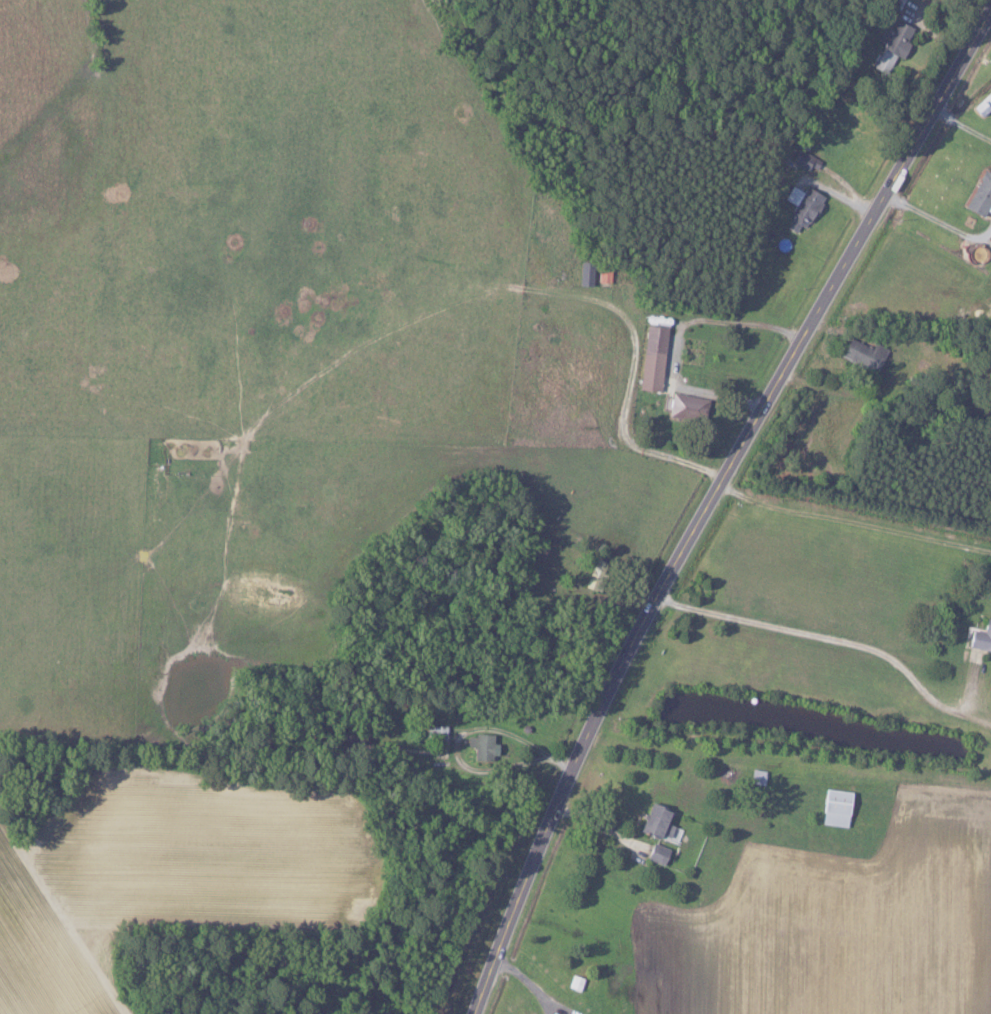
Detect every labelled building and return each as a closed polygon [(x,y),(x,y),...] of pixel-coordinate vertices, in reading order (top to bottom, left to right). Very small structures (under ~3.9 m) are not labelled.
[(913,28),(896,20),(873,68),(887,74),(896,56),(902,59),(909,44),(906,42),(913,28)] [(977,118),(990,105),(990,89),(969,109),(977,118)] [(791,160),(812,173),(819,160),(797,148),(791,160)] [(981,218),(990,199),(990,175),(981,170),(962,208),(981,218)] [(784,200),(794,205),(788,216),(807,226),(822,196),(804,187),(802,192),(791,186),(784,200)] [(576,286),(591,287),(592,264),(577,264),(576,286)] [(659,392),(666,328),(645,325),(637,389),(659,392)] [(887,350),(873,342),(870,349),(848,337),(839,355),(874,374),(887,350)] [(701,424),(706,400),(671,392),(666,416),(701,424)] [(984,614),(981,632),(968,629),(965,648),(990,653),(990,616),(984,614)] [(492,736),(465,735),(465,748),(472,749),(471,761),(491,762),(492,736)] [(820,825),(846,826),(848,790),(821,789),(820,825)] [(664,822),(669,810),(648,803),(638,830),(676,845),(682,829),(664,822)] [(643,857),(663,865),(669,849),(649,842),(643,857)]
